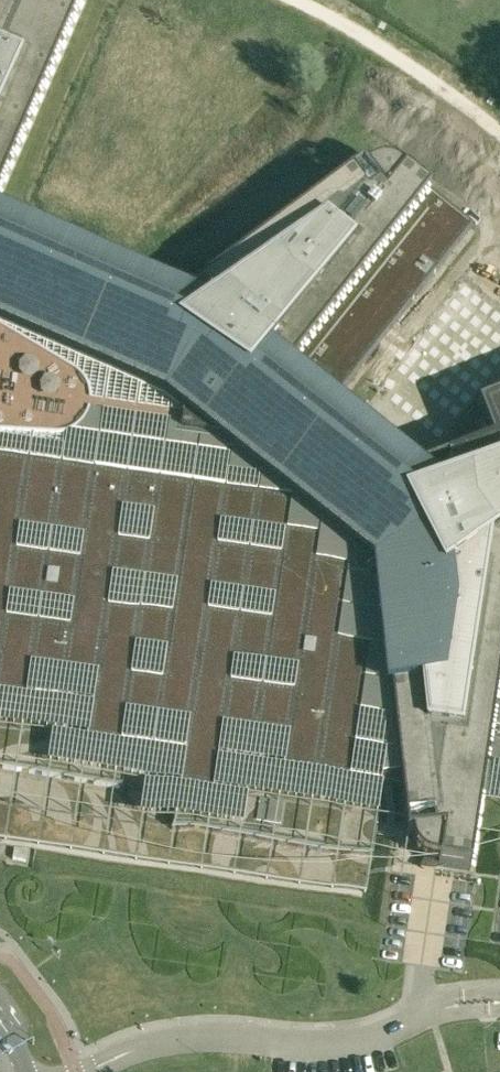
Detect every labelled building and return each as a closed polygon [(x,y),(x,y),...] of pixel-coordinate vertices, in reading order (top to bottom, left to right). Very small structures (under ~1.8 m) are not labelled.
[(83,0),(4,0),(0,5),(0,191),(83,0)] [(122,789),(127,757),(182,765),(172,829),(371,859),(382,788),(400,785),(406,839),(411,838),(412,844),(413,847),(414,848),(414,850),(415,852),(416,853),(418,855),(420,857),(423,859),(424,860),(426,862),(428,862),(430,863),(432,863),(438,864),(438,866),(470,871),(484,776),(499,778),(499,699),(496,699),(499,670),(499,410),(461,425),(475,460),(413,484),(284,381),(429,199),(403,179),(402,180),(398,177),(396,176),(394,174),(392,173),(389,172),(387,172),(385,172),(382,171),(380,171),(377,172),(375,172),(372,174),(370,174),(369,175),(367,176),(365,178),(361,173),(178,309),(0,232),(0,771),(122,789)] [(371,859),(172,829),(182,765),(127,757),(122,789),(0,771),(0,840),(4,841),(367,894),(371,859)]
